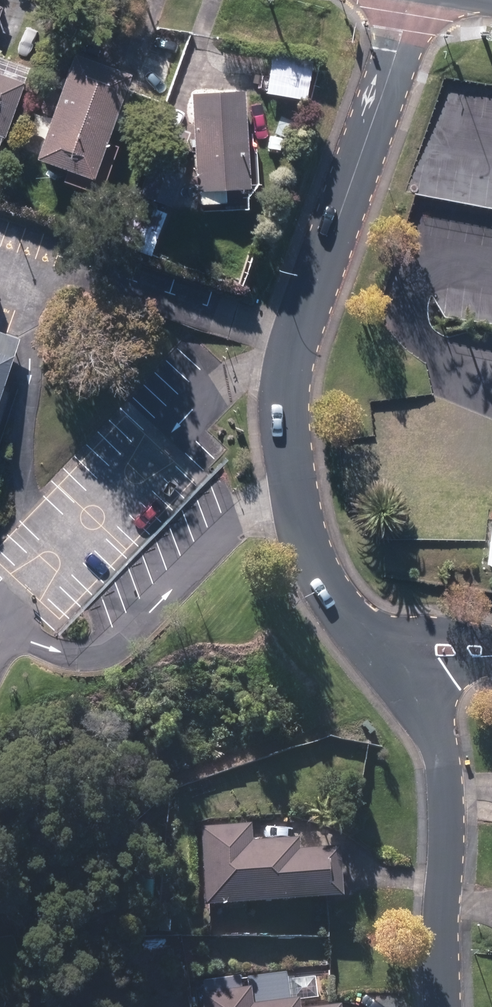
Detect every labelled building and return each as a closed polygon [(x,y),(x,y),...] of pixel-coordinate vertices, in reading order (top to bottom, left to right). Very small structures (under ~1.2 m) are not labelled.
[(131,76),(72,56),(37,159),(95,179),(126,89),(131,76)] [(307,99),(313,64),(272,57),(267,92),(307,99)] [(0,58),(0,75),(24,84),(30,69),(0,58)] [(3,136),(5,137),(24,84),(0,75),(0,135),(3,136)] [(247,92),(194,94),(197,191),(251,188),(247,92)] [(190,133),(160,123),(144,168),(176,179),(190,133)] [(16,348),(0,342),(0,393),(16,348)] [(202,828),(206,907),(343,900),(340,850),(300,852),(299,842),(252,845),(251,825),(202,828)] [(252,989),(203,995),(204,1006),(254,1006),(252,989)]
